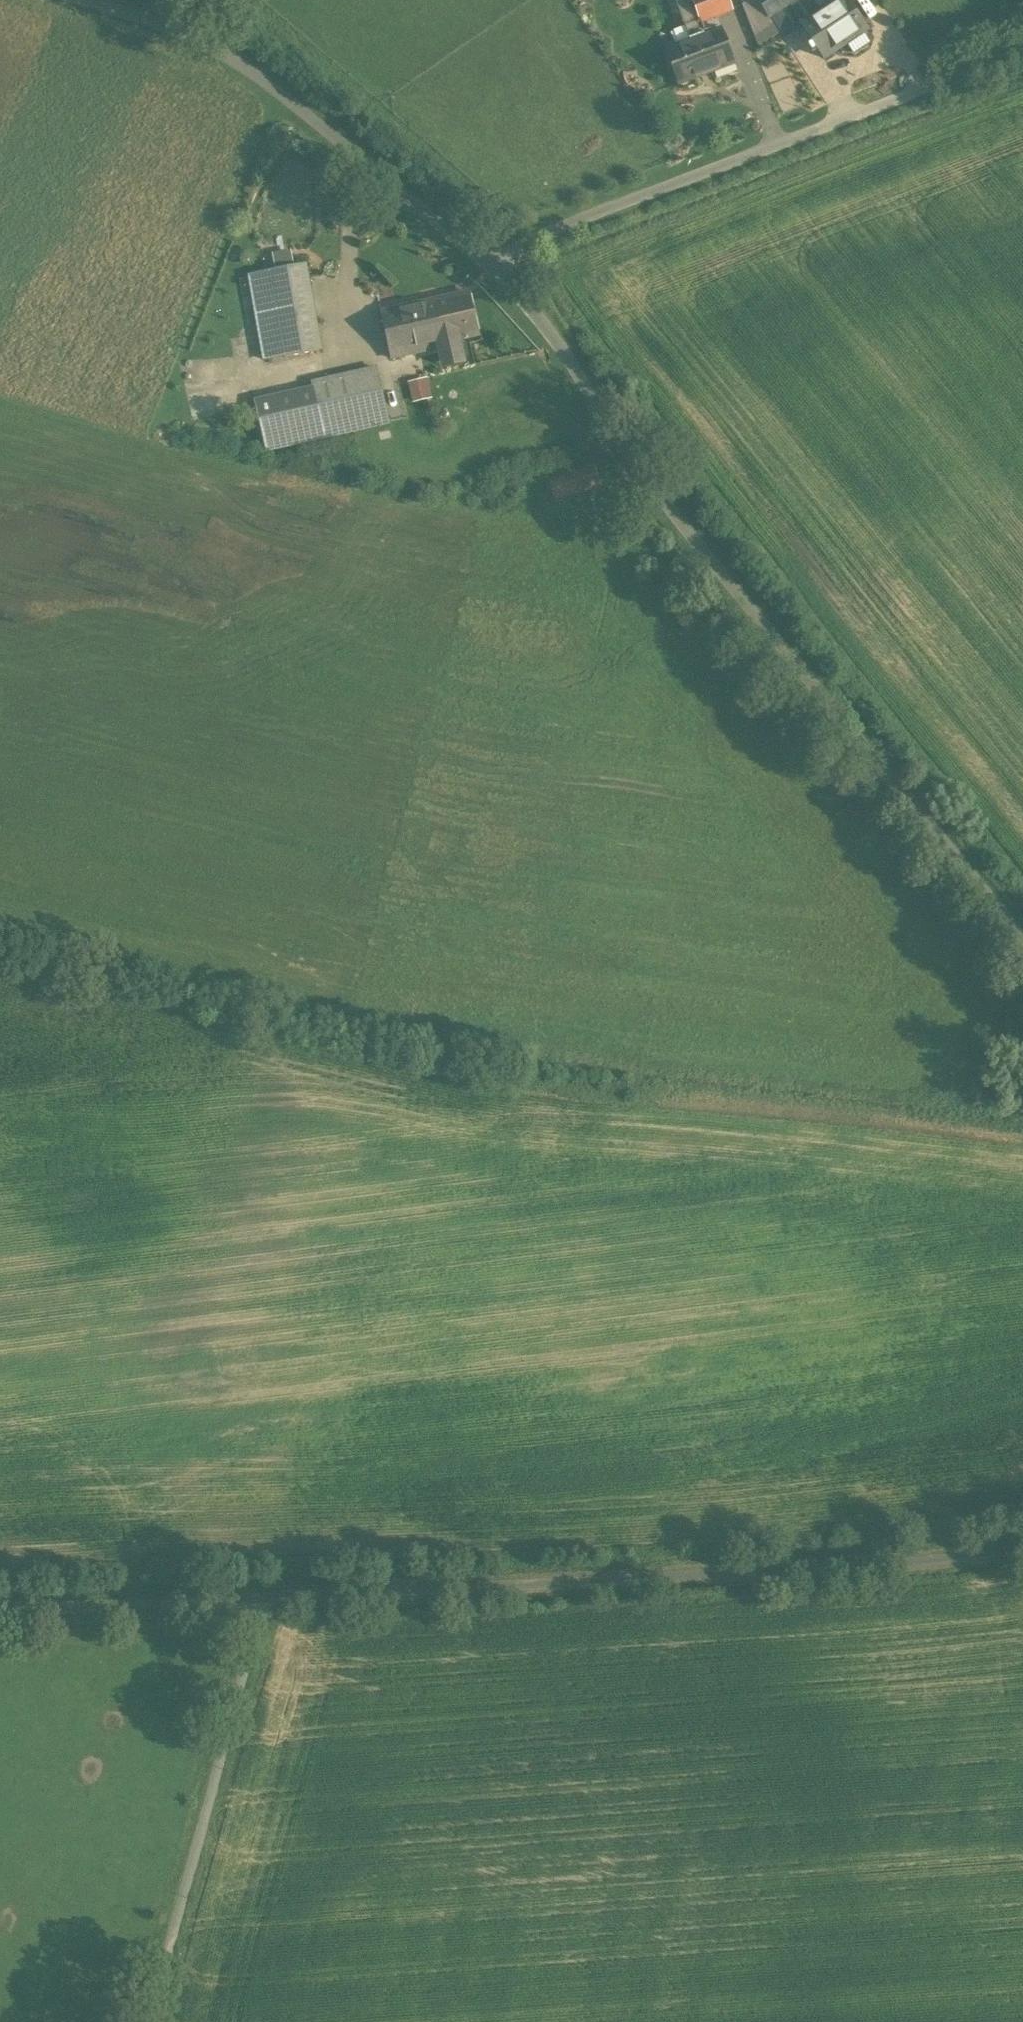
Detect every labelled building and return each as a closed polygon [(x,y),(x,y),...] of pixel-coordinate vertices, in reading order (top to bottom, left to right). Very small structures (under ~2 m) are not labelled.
[(675,2),(684,27),(732,9),(728,0),(680,0),(675,2)] [(769,17),(795,0),(758,0),(769,17)] [(801,25),(823,58),(865,31),(845,0),(839,0),(801,25)] [(721,29),(665,50),(678,84),(734,62),(721,29)] [(304,264),(269,271),(284,356),(284,357),(319,350),(304,264)] [(269,272),(249,275),(264,360),(284,356),(269,272)] [(469,293),(381,313),(391,358),(425,351),(424,347),(479,334),(478,333),(474,333),(466,295),(470,294),(469,293)] [(376,368),(311,383),(312,388),(323,436),(388,421),(376,368)] [(431,375),(410,381),(415,401),(436,395),(431,375)] [(312,388),(253,401),(264,450),(323,436),(312,388)] [(594,464),(548,479),(554,498),(600,484),(594,464)]
